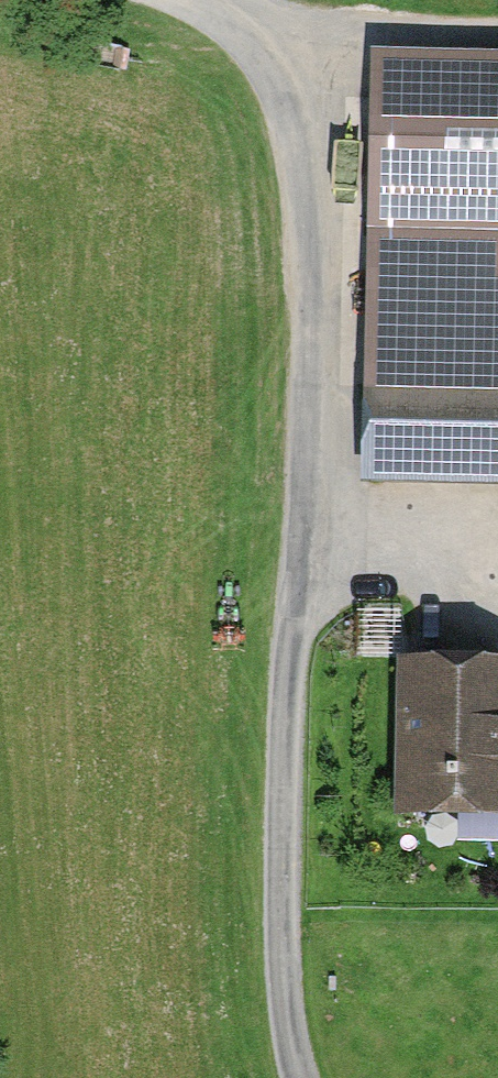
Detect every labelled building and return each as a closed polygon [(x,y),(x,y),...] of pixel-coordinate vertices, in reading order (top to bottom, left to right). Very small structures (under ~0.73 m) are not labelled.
[(383,56),(377,383),(497,385),(497,58),(383,56)] [(377,383),(371,493),(497,495),(497,385),(377,383)] [(405,669),(403,820),(497,821),(497,671),(405,669)]
